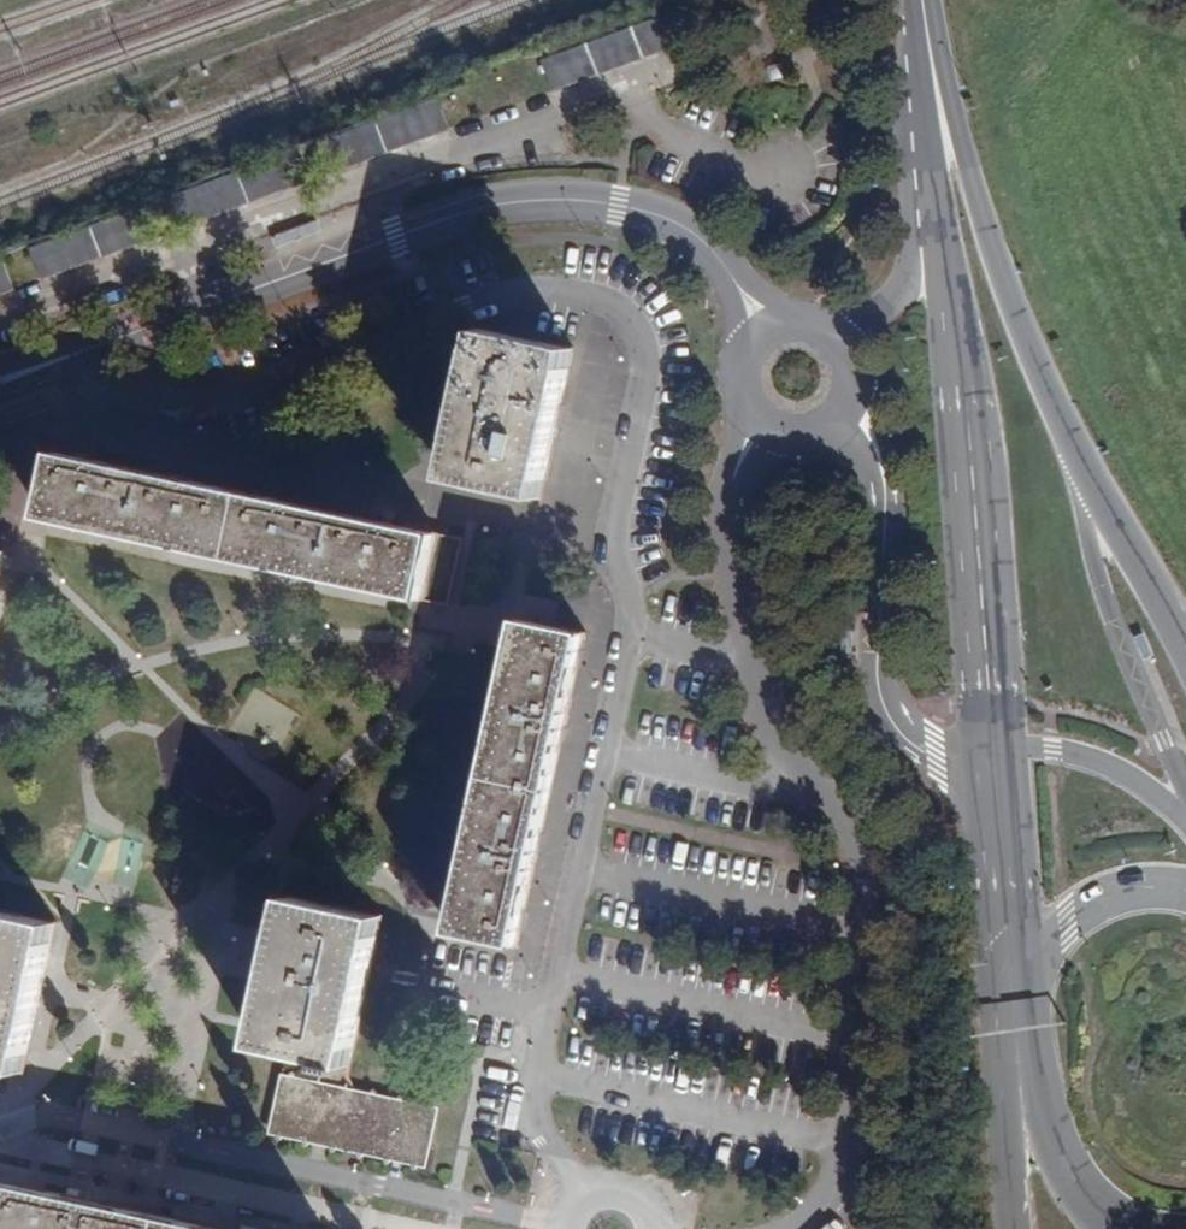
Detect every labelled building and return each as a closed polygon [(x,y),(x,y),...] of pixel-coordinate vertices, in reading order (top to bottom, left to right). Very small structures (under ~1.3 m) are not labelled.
[(542,60),(554,92),(691,43),(680,12),(542,60)] [(178,196),(189,226),(311,182),(301,151),(178,196)] [(32,249),(43,280),(164,236),(153,205),(32,249)] [(349,228),(347,220),(304,236),(307,244),(349,228)] [(14,290),(4,259),(0,261),(0,295),(14,290)] [(572,351),(481,330),(448,479),(540,498),(572,351)] [(55,453),(42,519),(422,601),(436,535),(55,453)] [(451,932),(518,946),(586,633),(520,619),(451,932)] [(1148,647),(1141,650),(1150,670),(1157,667),(1148,647)] [(325,1067),(349,1071),(381,916),(290,896),(258,1046),(327,1061),(325,1067)] [(0,912),(0,1067),(23,1072),(56,925),(0,912)] [(282,1075),(269,1133),(425,1166),(438,1107),(282,1075)] [(0,1181),(0,1228),(228,1228),(0,1181)]
